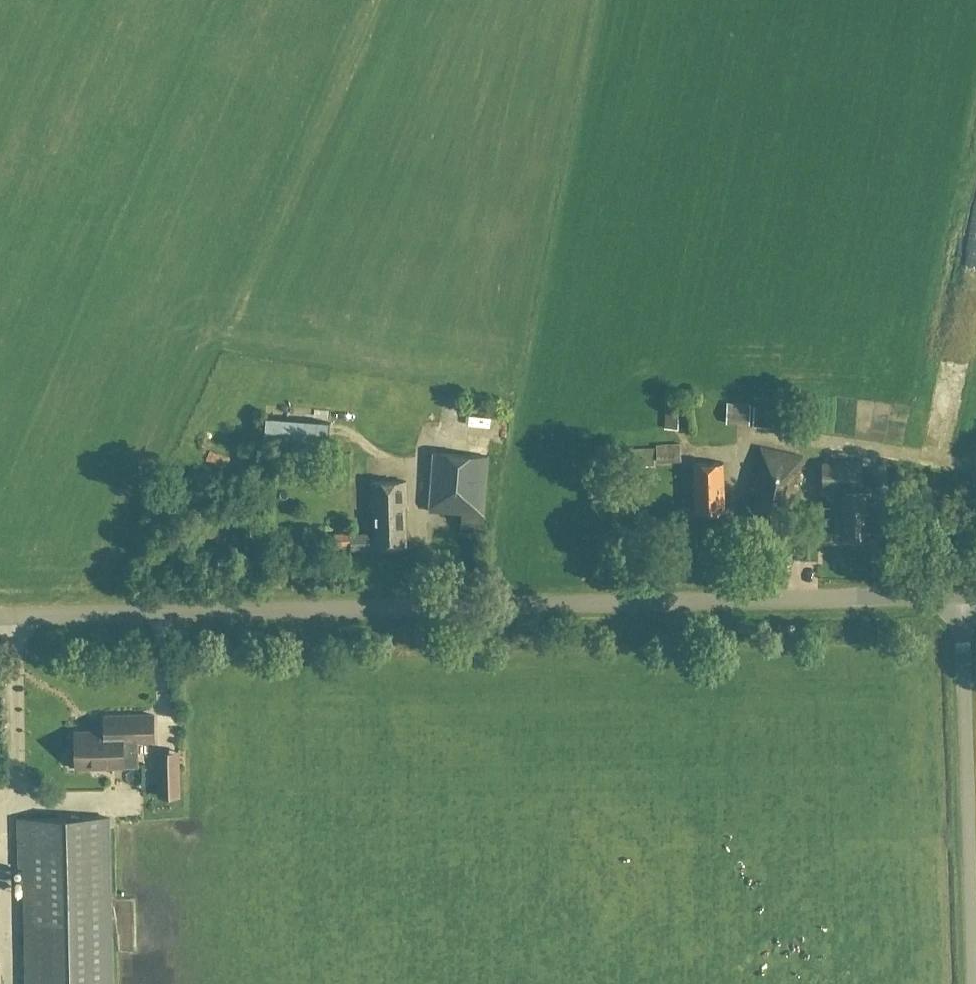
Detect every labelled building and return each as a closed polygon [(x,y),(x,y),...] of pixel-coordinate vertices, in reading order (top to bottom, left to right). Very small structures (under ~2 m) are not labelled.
[(749,427),(750,405),(726,404),(725,425),(749,427)] [(772,428),(773,409),(753,408),(752,428),(772,428)] [(677,431),(678,415),(664,414),(663,430),(677,431)] [(268,422),(268,447),(332,447),(332,421),(268,422)] [(680,464),(680,446),(656,447),(656,465),(680,464)] [(786,539),(803,458),(760,449),(751,489),(757,490),(748,531),(786,539)] [(654,465),(654,452),(618,453),(618,466),(654,465)] [(431,455),(428,514),(461,516),(483,517),(485,457),(431,455)] [(694,514),(724,513),(722,464),(692,465),(694,514)] [(859,465),(823,467),(823,487),(843,486),(845,486),(846,493),(841,493),(842,507),(841,508),(842,537),(869,536),(869,535),(881,534),(880,504),(868,504),(867,492),(852,492),(851,486),(860,486),(859,465)] [(404,507),(406,507),(406,484),(370,485),(371,514),(373,514),(374,548),(405,547),(404,507)] [(461,516),(461,531),(482,532),(483,517),(461,516)] [(335,547),(350,546),(349,533),(334,535),(335,547)] [(75,735),(75,770),(123,769),(123,768),(137,768),(137,743),(153,743),(153,717),(104,718),(104,734),(75,735)] [(177,754),(157,754),(159,798),(179,798),(177,754)] [(106,819),(17,821),(18,859),(26,859),(28,983),(109,983),(106,819)]
